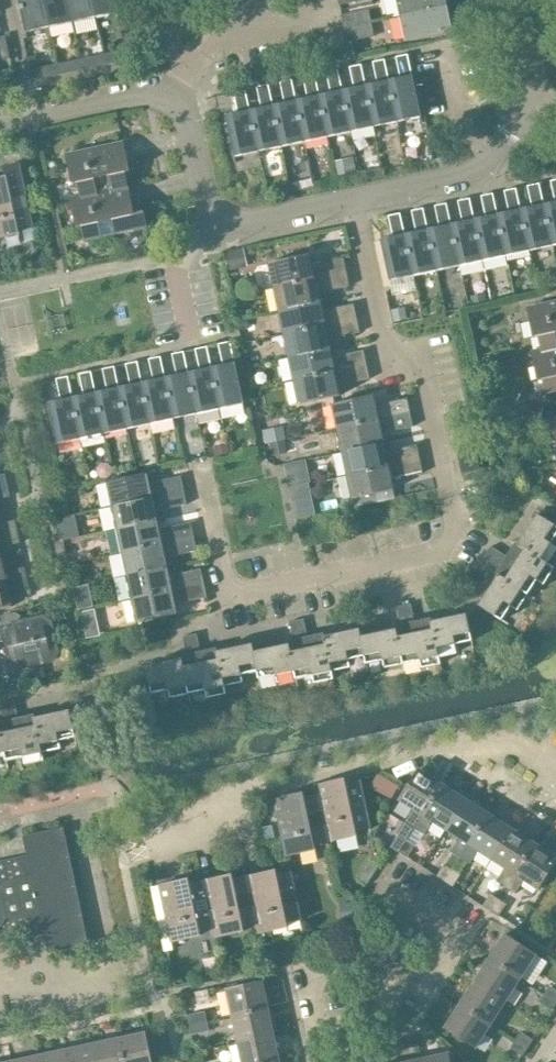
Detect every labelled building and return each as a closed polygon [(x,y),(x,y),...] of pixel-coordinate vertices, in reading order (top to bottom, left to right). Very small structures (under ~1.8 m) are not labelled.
[(49,28),(43,0),(18,0),(25,33),(49,28)] [(68,0),(43,0),(49,28),(72,23),(68,0)] [(96,18),(92,0),(68,0),(72,23),(96,18)] [(96,18),(119,13),(117,0),(92,0),(96,18)] [(451,5),(450,0),(397,0),(400,16),(451,5)] [(451,5),(400,16),(405,40),(451,30),(448,14),(453,12),(451,5)] [(343,28),(371,22),(368,9),(341,15),(343,28)] [(347,43),(347,42),(374,37),(371,22),(343,28),(347,43)] [(8,58),(9,58),(6,47),(0,49),(0,60),(8,58)] [(103,55),(105,65),(123,61),(121,51),(103,55)] [(389,81),(398,122),(421,117),(408,54),(395,57),(400,79),(389,81)] [(82,70),(101,66),(98,56),(80,60),(82,70)] [(398,122),(389,81),(384,60),(372,62),(376,84),(366,86),(375,127),(398,122)] [(57,65),(59,75),(77,71),(75,61),(57,65)] [(375,127),(366,86),(361,65),(349,67),(353,88),(342,91),(351,132),(375,127)] [(36,80),(54,76),(52,66),(34,70),(36,80)] [(351,132),(342,91),(338,70),(326,72),(330,94),(320,96),(328,137),(351,132)] [(328,137),(320,96),(315,75),(302,77),(307,99),(296,101),(305,142),(328,137)] [(305,142),(296,101),(292,79),(279,82),(284,103),(273,106),(282,147),(305,142)] [(282,147),(273,106),(268,85),(256,87),(260,109),(250,111),(259,152),(282,147)] [(259,152),(250,111),(245,90),(233,92),(238,114),(225,116),(235,157),(259,152)] [(81,196),(126,186),(123,172),(128,171),(122,142),(67,154),(73,183),(78,182),(81,195),(71,197),(71,198),(71,197),(81,195),(81,196)] [(352,158),(335,162),(338,175),(355,172),(352,158)] [(19,233),(18,229),(31,225),(18,166),(3,169),(5,179),(0,180),(0,237),(19,233)] [(553,245),(555,245),(555,180),(550,181),(554,202),(544,204),(553,245)] [(553,245),(544,204),(539,183),(527,186),(531,207),(521,209),(529,250),(553,245)] [(71,198),(77,227),(82,225),(85,240),(145,227),(142,213),(132,216),(126,186),(81,196),(81,195),(71,197),(71,198)] [(529,250),(521,209),(516,188),(504,191),(508,212),(497,215),(506,256),(529,250)] [(506,256),(497,215),(493,193),(480,196),(485,217),(474,219),(483,260),(506,256)] [(483,260),(474,219),(470,198),(457,201),(462,222),(451,224),(460,265),(483,260)] [(460,265),(451,224),(446,203),(434,206),(439,227),(428,229),(437,270),(460,265)] [(437,270),(428,229),(423,208),(411,211),(415,232),(405,234),(414,275),(437,270)] [(414,275),(405,234),(400,213),(388,216),(393,237),(380,240),(389,281),(414,275)] [(238,250),(224,253),(228,270),(242,267),(238,250)] [(346,272),(343,258),(310,265),(308,255),(268,264),(273,288),(346,272)] [(317,293),(350,286),(346,272),(273,288),(278,311),(319,303),(317,293)] [(484,297),(472,299),(474,307),(486,305),(484,297)] [(555,346),(555,301),(527,308),(533,336),(538,335),(541,349),(555,346)] [(356,318),(353,304),(320,311),(319,303),(278,311),(283,334),(356,318)] [(405,311),(392,314),(394,322),(407,320),(405,311)] [(327,340),(359,333),(356,318),(283,334),(288,357),(329,349),(327,340)] [(211,368),(220,409),(243,404),(236,365),(235,365),(230,341),(218,343),(223,365),(211,368)] [(220,409),(211,368),(207,346),(195,348),(200,370),(188,373),(197,414),(220,409)] [(541,349),(532,351),(538,380),(542,379),(546,394),(555,391),(555,346),(541,349)] [(366,365),(363,351),(363,350),(330,357),(329,349),(288,357),(293,380),(366,365)] [(197,414),(188,373),(184,351),(172,353),(177,375),(165,378),(174,419),(197,414)] [(174,419),(165,378),(161,356),(149,358),(154,380),(142,382),(150,424),(174,419)] [(150,424),(142,382),(137,361),(126,363),(130,385),(118,387),(127,429),(150,424)] [(369,379),(369,378),(366,365),(293,380),(299,404),(339,396),(337,386),(369,379)] [(127,429),(118,387),(114,366),(103,368),(107,390),(95,393),(104,434),(127,429)] [(104,434),(95,393),(91,371),(80,373),(84,395),(72,397),(81,438),(104,434)] [(81,438),(72,397),(67,376),(56,378),(60,400),(48,403),(56,444),(81,438)] [(410,413),(407,398),(375,405),(373,395),(332,405),(337,429),(410,413)] [(381,434),(413,427),(410,413),(337,429),(342,452),(383,443),(381,434)] [(280,429),(266,432),(269,443),(283,440),(280,429)] [(283,440),(269,443),(272,455),(287,452),(284,440),(283,440)] [(420,459),(417,445),(385,451),(383,443),(342,452),(347,475),(420,459)] [(461,475),(483,470),(477,444),(455,448),(461,475)] [(227,445),(214,448),(216,457),(229,454),(227,445)] [(391,479),(423,473),(420,459),(347,475),(352,499),(393,490),(391,479)] [(183,491),(180,479),(180,477),(152,483),(153,486),(148,487),(145,473),(105,481),(111,506),(183,491)] [(9,497),(10,497),(7,485),(0,487),(0,499),(9,497)] [(186,505),(186,504),(183,491),(111,506),(116,529),(156,521),(153,508),(158,507),(158,511),(186,505)] [(478,605),(509,626),(510,625),(501,619),(510,606),(516,610),(527,595),(535,600),(536,599),(527,593),(536,580),(543,585),(554,568),(547,564),(555,549),(555,547),(550,543),(555,534),(555,527),(537,514),(517,545),(524,550),(515,563),(491,547),(482,559),(507,576),(505,580),(498,575),(478,605)] [(14,520),(0,523),(0,535),(17,532),(15,520),(14,520)] [(194,538),(190,523),(163,530),(163,533),(159,534),(156,521),(116,529),(121,553),(194,538)] [(19,543),(20,543),(17,532),(0,535),(0,547),(19,543)] [(197,552),(197,551),(194,538),(121,553),(126,575),(166,566),(164,556),(168,555),(169,558),(197,552)] [(25,567),(4,571),(1,559),(0,559),(0,584),(27,578),(25,567)] [(204,584),(200,570),(173,576),(173,579),(169,580),(166,566),(126,575),(132,599),(204,584)] [(30,590),(27,578),(0,584),(0,609),(11,607),(9,594),(30,590)] [(179,604),(206,598),(207,598),(204,584),(132,599),(137,623),(177,614),(174,602),(179,601),(179,604)] [(418,632),(416,625),(412,604),(398,607),(404,635),(398,637),(396,629),(361,637),(359,630),(323,638),(325,645),(310,648),(304,619),(291,622),(297,651),(290,652),(289,645),(254,653),(252,645),(216,653),(217,660),(204,663),(197,634),(184,636),(190,666),(183,668),(182,660),(146,667),(154,703),(155,703),(152,693),(167,690),(169,697),(188,693),(190,703),(191,703),(189,693),(205,690),(207,697),(226,693),(224,686),(242,682),(241,674),(256,671),(260,688),(261,688),(259,678),(275,675),(276,683),(295,679),(297,688),(298,688),(296,678),(312,675),(313,683),(333,678),(331,670),(349,667),(348,659),(363,656),(367,673),(368,673),(366,663),(382,659),(384,667),(402,663),(404,673),(406,673),(404,663),(419,660),(421,668),(440,663),(439,656),(456,652),(455,644),(471,641),(473,650),(474,650),(466,614),(430,622),(432,629),(418,632)] [(21,616),(15,612),(1,615),(0,617),(0,642),(5,640),(10,662),(17,667),(51,660),(57,651),(50,622),(43,617),(22,622),(21,616)] [(18,722),(13,700),(0,703),(0,704),(6,732),(1,733),(0,729),(0,761),(23,756),(24,764),(44,759),(42,752),(60,748),(58,740),(74,737),(76,746),(77,746),(69,710),(33,718),(35,726),(20,729),(18,722)] [(413,809),(404,822),(414,828),(442,784),(419,769),(399,800),(413,809)] [(378,774),(371,788),(391,798),(398,785),(378,774)] [(318,795),(327,841),(356,834),(355,830),(369,827),(359,781),(346,784),(345,779),(315,786),(317,795),(317,796),(318,795)] [(445,830),(465,799),(442,784),(414,828),(423,835),(432,821),(445,830)] [(317,796),(317,795),(304,798),(303,793),(274,800),(286,855),(315,849),(314,844),(327,841),(318,795),(317,796)] [(460,858),(488,813),(465,799),(445,830),(458,839),(450,852),(460,858)] [(491,859),(511,828),(488,813),(460,858),(469,864),(478,851),(491,859)] [(1,943),(45,934),(48,952),(48,954),(88,945),(88,944),(87,944),(81,916),(82,916),(82,915),(81,915),(75,887),(76,887),(76,885),(75,886),(69,858),(70,857),(69,856),(68,857),(62,828),(63,828),(63,827),(23,836),(23,837),(24,837),(28,855),(0,861),(0,943),(1,943)] [(505,887),(534,843),(511,828),(491,859),(504,868),(496,881),(505,887)] [(406,840),(398,835),(390,847),(398,852),(406,840)] [(407,858),(415,845),(406,840),(398,852),(407,858)] [(505,887),(515,893),(524,880),(538,889),(555,860),(555,857),(534,843),(505,887)] [(367,883),(379,864),(371,860),(360,878),(367,883)] [(444,882),(452,869),(444,864),(436,876),(444,882)] [(452,887),(453,886),(460,875),(452,869),(444,882),(452,887)] [(290,873),(277,876),(276,871),(247,877),(256,922),(255,923),(257,933),(287,927),(286,922),(300,919),(290,873)] [(256,922),(247,877),(233,880),(232,875),(203,881),(213,927),(211,927),(214,937),(242,931),(241,926),(255,923),(256,922)] [(213,927),(203,881),(190,884),(189,879),(159,885),(171,941),(199,935),(198,930),(211,927),(213,927)] [(490,911),(498,899),(490,894),(482,906),(490,911)] [(499,917),(499,916),(506,904),(498,899),(490,911),(499,917)] [(352,903),(342,904),(343,919),(354,918),(352,903)] [(490,958),(520,978),(535,955),(504,935),(490,958)] [(505,1001),(520,978),(490,958),(475,981),(505,1001)] [(232,1015),(267,1007),(261,980),(226,988),(232,1015)] [(490,1024),(505,1001),(475,981),(460,1004),(490,1024)] [(550,986),(545,994),(555,1001),(555,990),(550,986)] [(545,994),(544,995),(538,990),(534,997),(540,1001),(539,1002),(552,1010),(555,1003),(555,1001),(545,994)] [(192,994),(183,996),(186,1008),(194,1006),(192,994)] [(475,1047),(490,1024),(460,1004),(445,1028),(475,1047)] [(237,1042),(273,1034),(267,1007),(232,1015),(237,1042)] [(188,1025),(207,1021),(205,1012),(186,1016),(188,1025)] [(188,1025),(189,1026),(191,1035),(209,1031),(207,1021),(188,1025)] [(533,1039),(521,1032),(515,1040),(527,1048),(533,1039)] [(124,1061),(152,1061),(146,1033),(119,1039),(124,1061)] [(279,1061),(273,1034),(237,1042),(242,1061),(275,1061),(279,1061)] [(119,1039),(92,1044),(96,1061),(124,1061),(119,1039)] [(522,1056),(527,1048),(515,1040),(510,1048),(522,1056)] [(92,1044),(65,1050),(68,1061),(96,1061),(92,1044)] [(65,1050),(38,1056),(40,1061),(68,1061),(65,1050)]
